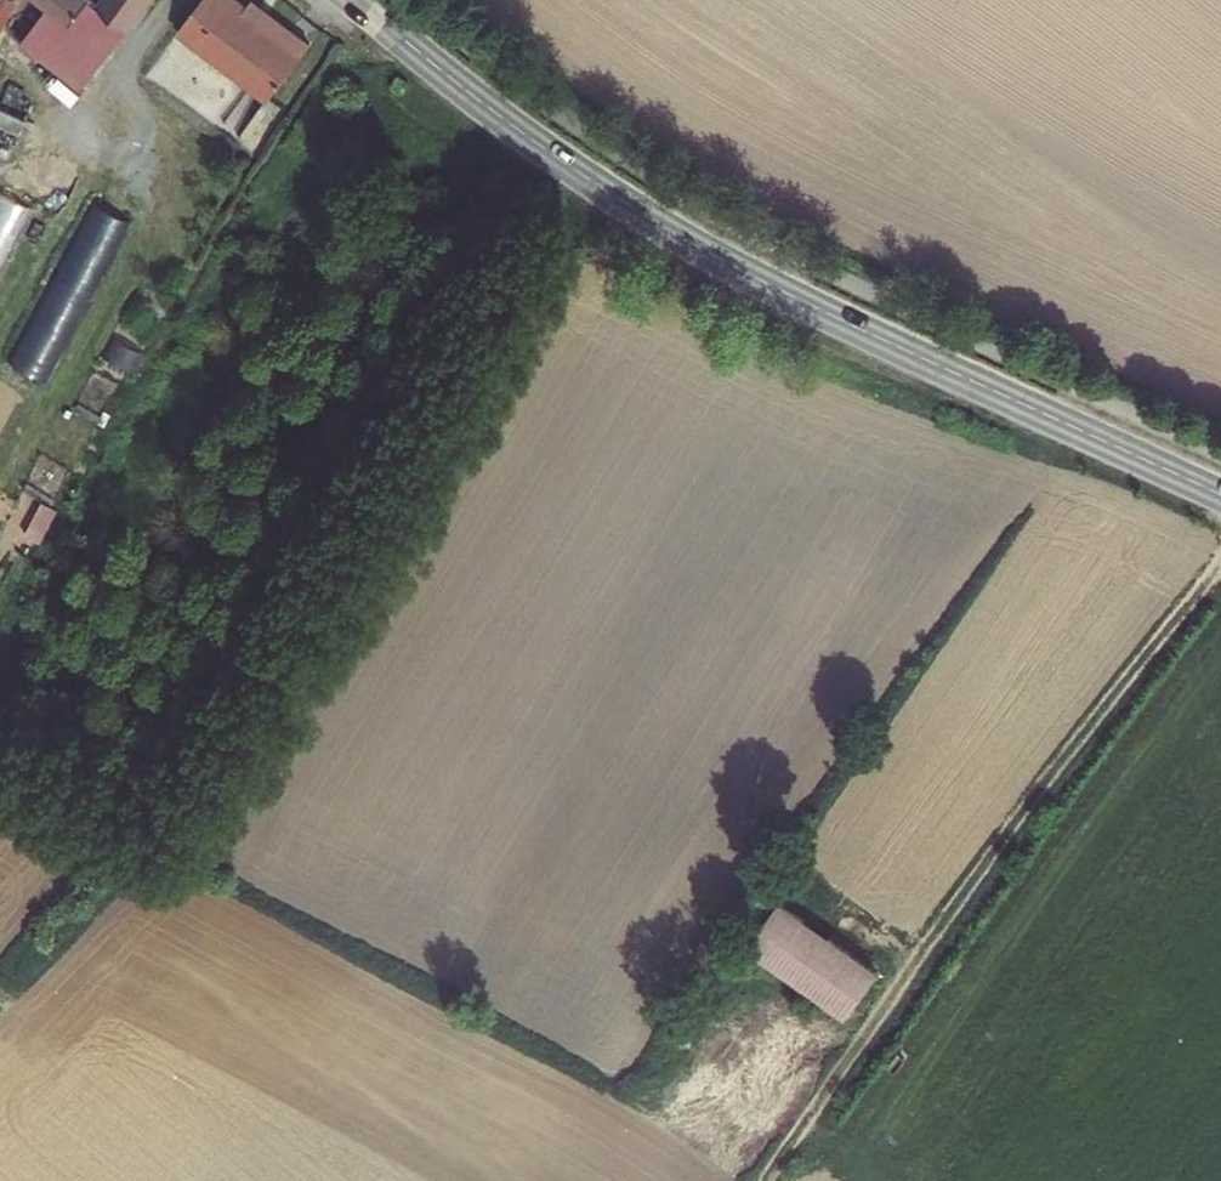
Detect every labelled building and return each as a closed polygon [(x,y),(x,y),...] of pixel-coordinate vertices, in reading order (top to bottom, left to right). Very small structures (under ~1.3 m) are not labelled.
[(27,16),(1,0),(0,0),(0,56),(27,16)] [(66,28),(84,3),(85,2),(83,0),(31,0),(66,28)] [(94,11),(121,31),(143,0),(103,0),(94,11)] [(218,0),(195,0),(165,36),(252,109),(297,54),(281,40),(275,48),(236,15),(220,2),(218,0)] [(84,3),(66,28),(39,63),(77,91),(121,31),(94,11),(84,3)] [(242,7),(236,15),(275,48),(281,40),(242,7)] [(32,202),(0,188),(0,280),(32,202)] [(60,384),(136,217),(97,199),(21,366),(60,384)] [(767,907),(738,950),(784,980),(843,1019),(871,977),(767,907)]
